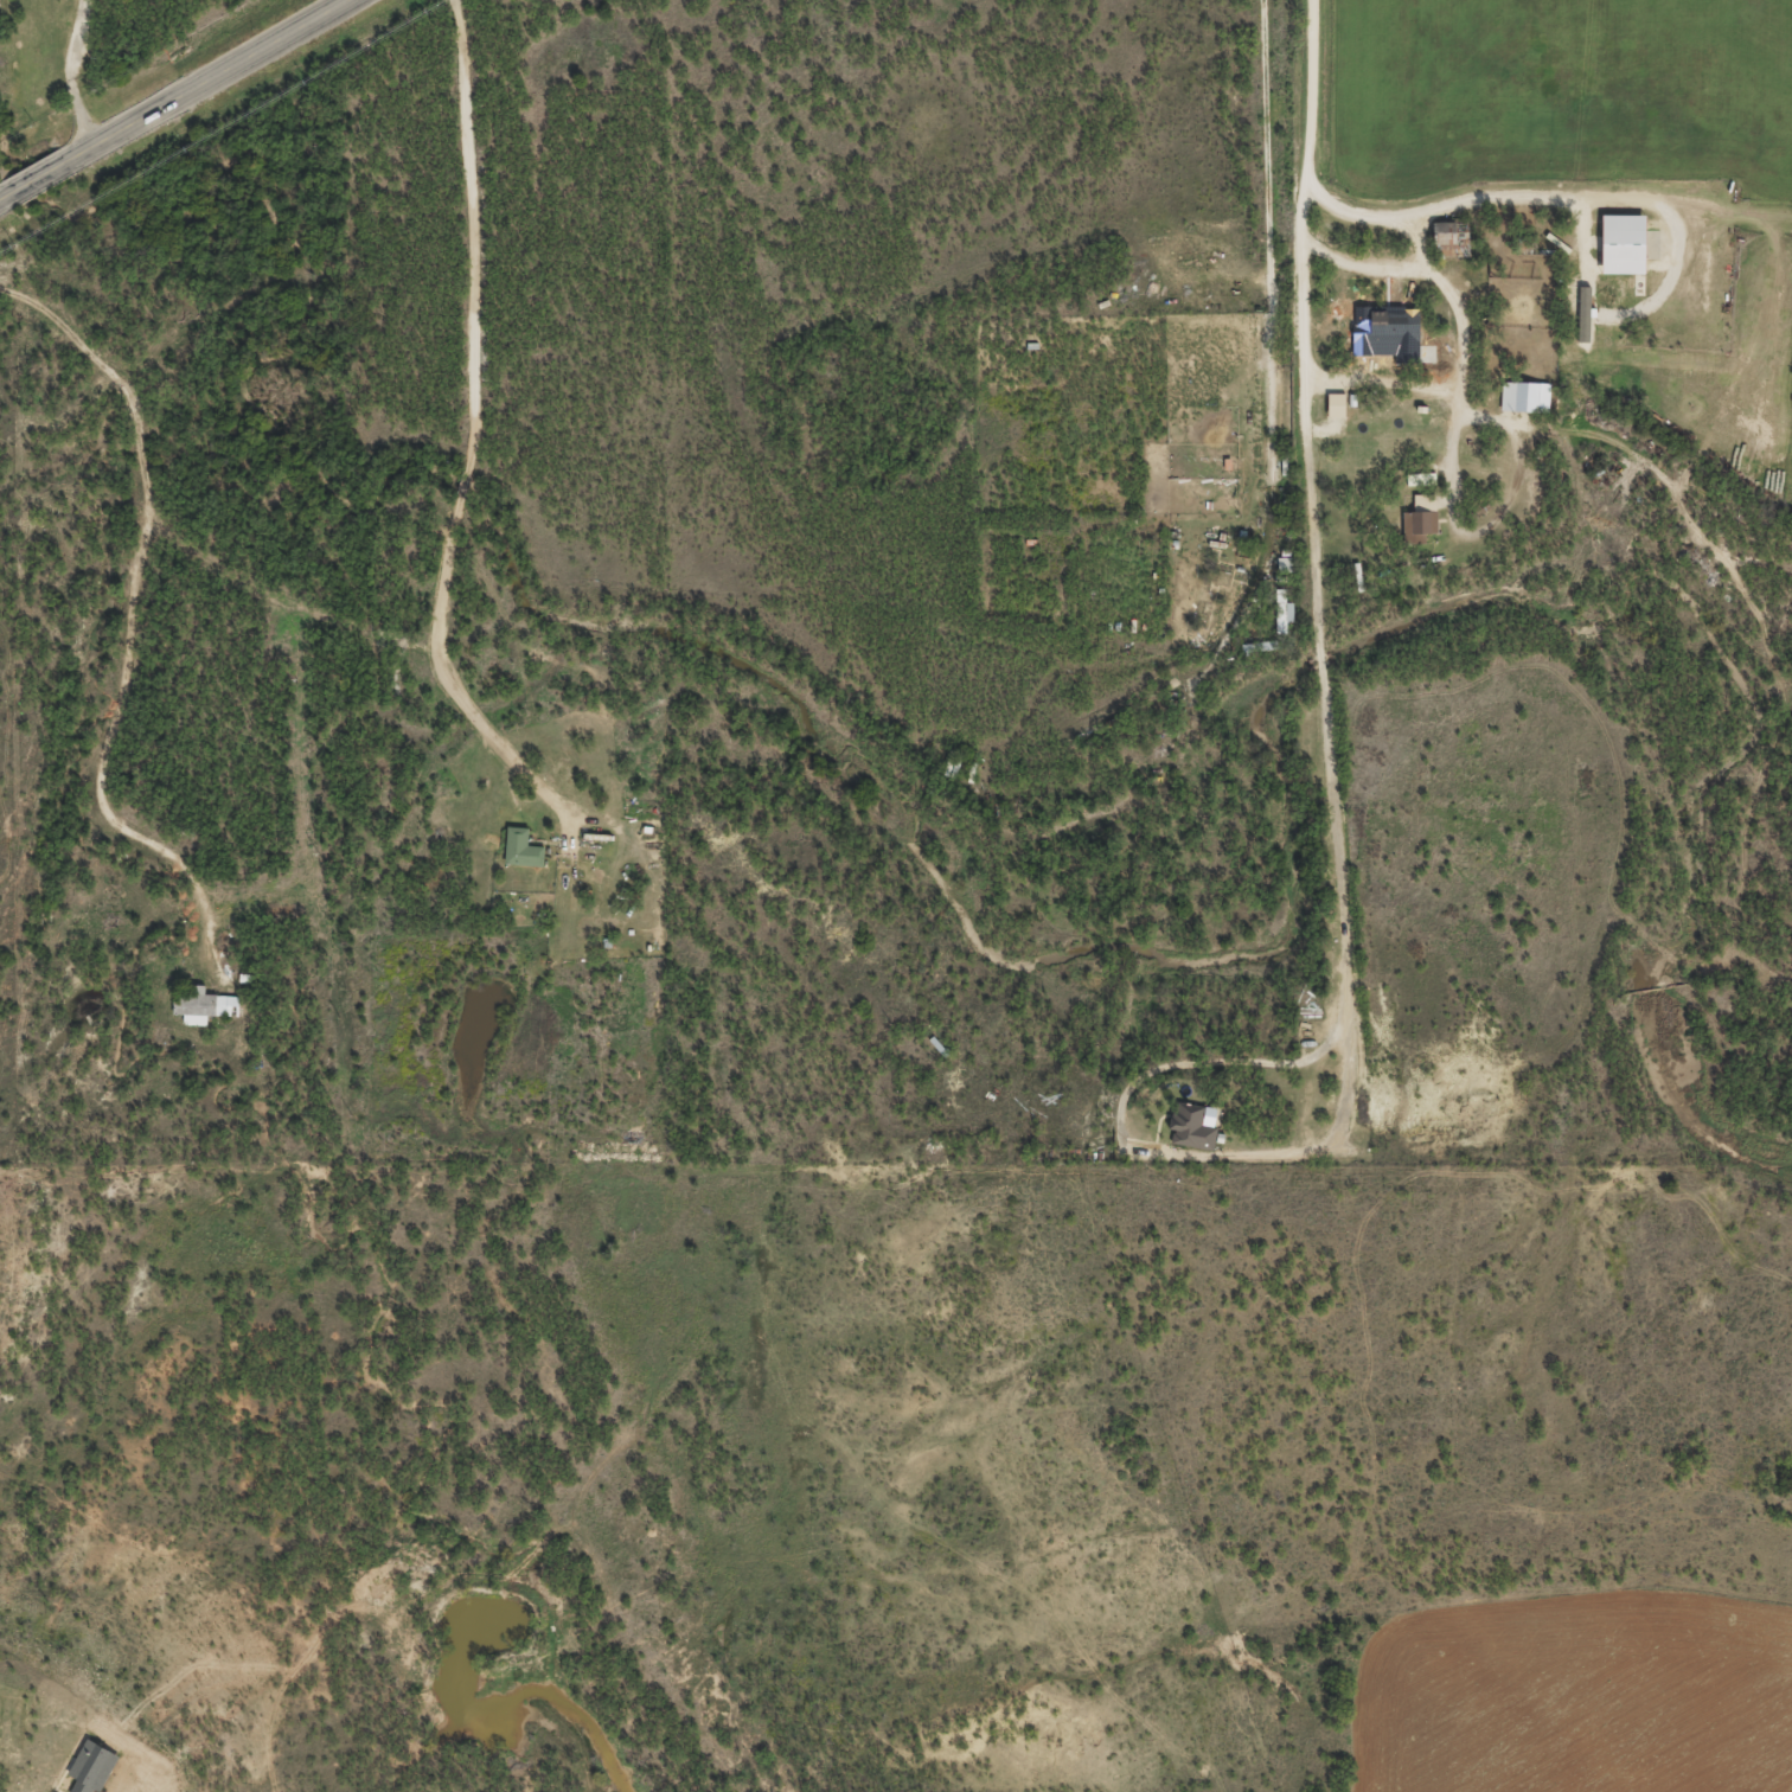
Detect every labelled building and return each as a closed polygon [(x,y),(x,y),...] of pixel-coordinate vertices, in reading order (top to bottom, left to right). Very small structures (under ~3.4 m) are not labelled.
[(1646,215),(1602,214),(1601,272),(1644,273),(1646,215)] [(1419,342),(1420,306),(1387,306),(1386,322),(1353,322),(1353,340),(1419,342)] [(1501,410),(1549,411),(1550,383),(1502,381),(1501,410)] [(1328,393),(1328,416),(1345,416),(1345,393),(1328,393)] [(1404,543),(1426,542),(1426,532),(1438,532),(1437,510),(1403,511),(1404,543)] [(529,827),(507,826),(505,863),(543,865),(544,845),(528,845),(529,827)] [(238,1016),(239,995),(205,994),(205,985),(191,984),(190,993),(175,992),(174,1013),(185,1014),(185,1024),(207,1025),(207,1015),(238,1016)] [(1214,1150),(1218,1127),(1202,1124),(1205,1106),(1194,1104),(1193,1108),(1175,1105),(1168,1141),(1214,1150)] [(94,1788),(100,1791),(119,1755),(87,1737),(69,1772),(77,1777),(69,1791),(92,1791),(94,1788)]
